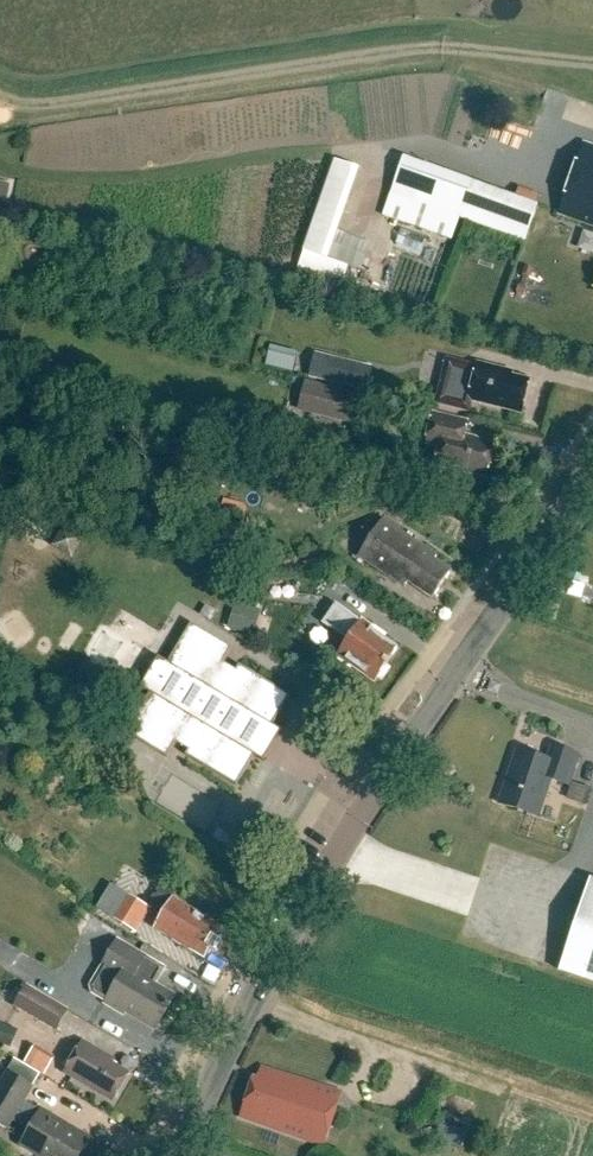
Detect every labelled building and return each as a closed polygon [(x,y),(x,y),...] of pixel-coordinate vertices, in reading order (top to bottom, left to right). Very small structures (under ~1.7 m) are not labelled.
[(582,144),(558,213),(592,225),(592,148),(582,144)] [(347,263),(330,259),(354,165),(327,158),(297,278),(341,289),(347,263)] [(473,180),(460,217),(527,240),(540,204),(473,180)] [(0,182),(0,214),(1,214),(8,184),(0,182)] [(268,344),(264,365),(292,372),(297,351),(268,344)] [(365,392),(371,367),(315,353),(309,378),(365,392)] [(466,401),(520,414),(528,380),(495,373),(496,369),(475,364),(466,401)] [(366,396),(305,381),(298,412),(358,427),(366,396)] [(439,448),(435,466),(486,478),(494,444),(464,436),(467,422),(433,414),(425,445),(439,448)] [(437,556),(384,521),(359,558),(404,588),(408,582),(433,599),(451,571),(434,561),(437,556)] [(347,640),(336,655),(373,680),(397,647),(335,604),(322,622),(347,640)] [(233,649),(192,624),(168,664),(159,658),(141,689),(150,695),(126,734),(167,759),(176,743),(189,751),(186,756),(237,787),(255,757),(264,762),(265,760),(256,755),(272,728),(281,734),(282,732),(273,726),(291,696),(240,666),(236,671),(224,664),(233,649)] [(520,748),(503,805),(540,816),(551,778),(572,784),(581,755),(557,748),(554,759),(520,748)] [(558,970),(592,982),(592,882),(589,880),(558,970)] [(220,929),(172,899),(176,894),(164,886),(152,905),(161,911),(152,926),(202,958),(220,929)] [(126,895),(112,918),(133,932),(148,908),(126,895)] [(157,1029),(176,996),(162,989),(173,971),(148,957),(119,941),(103,968),(119,977),(105,1002),(131,1017),(132,1015),(157,1029)] [(27,984),(13,1007),(57,1032),(70,1010),(27,984)] [(8,1046),(14,1030),(0,1025),(0,1043),(8,1046)] [(106,1058),(107,1055),(85,1042),(66,1074),(115,1103),(132,1074),(106,1058)] [(253,1077),(239,1117),(321,1146),(339,1094),(262,1067),(258,1079),(253,1077)] [(7,1072),(0,1085),(0,1126),(9,1131),(14,1123),(27,1131),(23,1139),(26,1141),(23,1145),(39,1155),(42,1151),(50,1155),(81,1155),(92,1139),(27,1101),(34,1087),(7,1072)] [(442,1110),(436,1141),(464,1147),(470,1116),(442,1110)]
